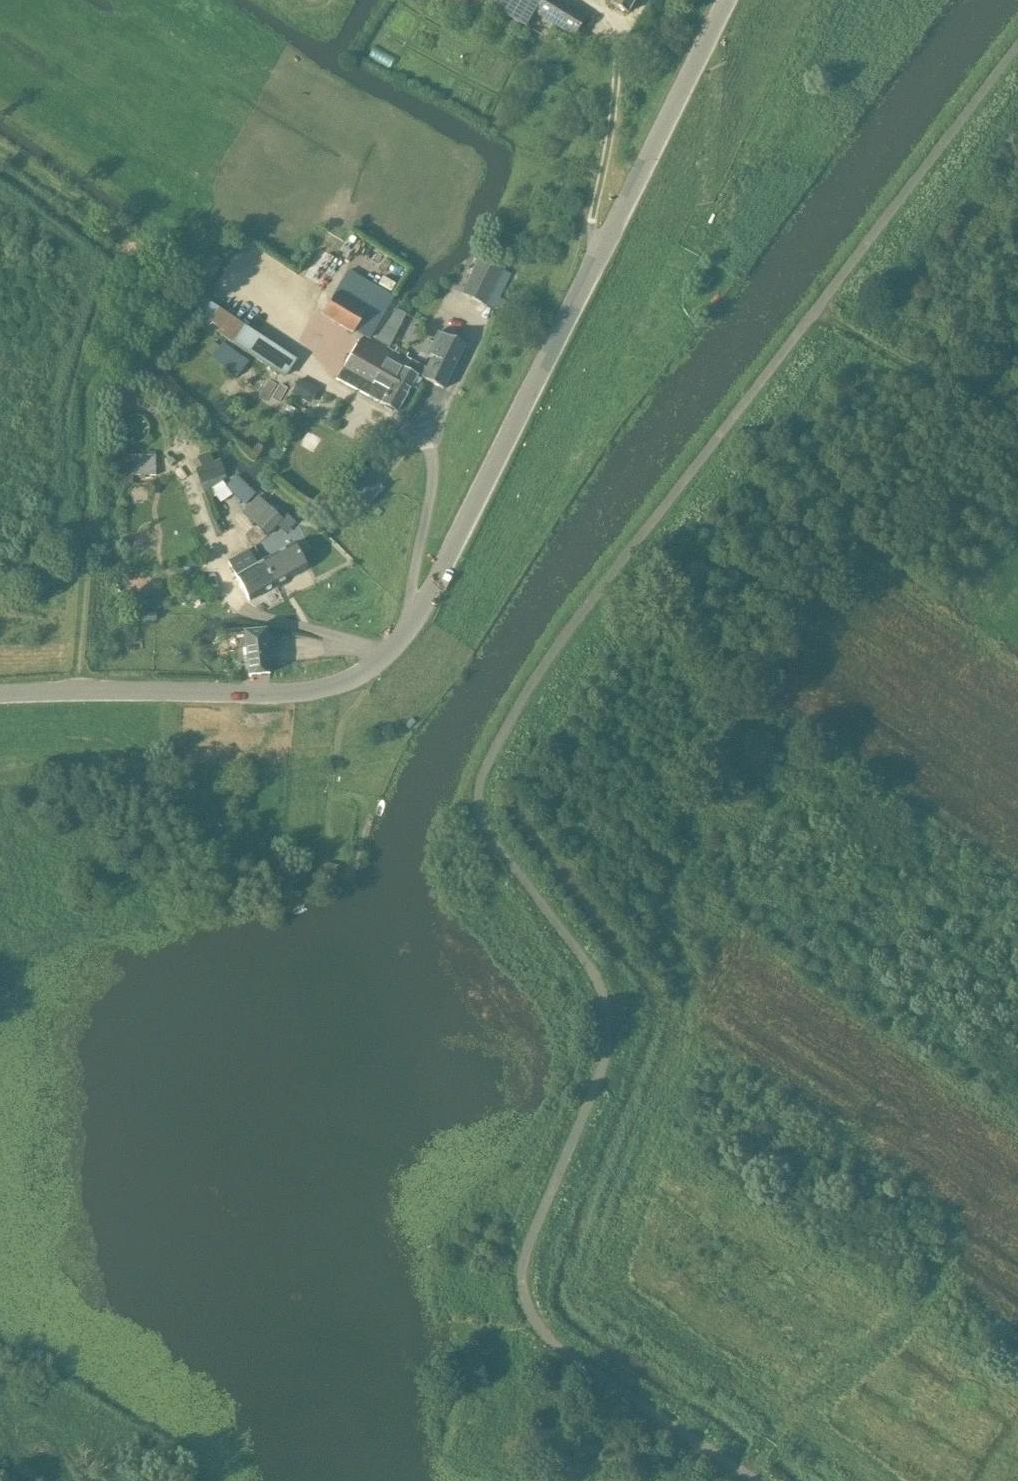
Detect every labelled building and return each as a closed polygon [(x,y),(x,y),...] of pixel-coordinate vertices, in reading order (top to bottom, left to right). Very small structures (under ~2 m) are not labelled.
[(490,7),(524,28),(534,13),(541,0),(494,0),(490,7)] [(534,13),(572,35),(584,15),(559,0),(541,0),(534,13)] [(634,0),(604,0),(626,13),(634,0)] [(480,258),(462,295),(485,306),(503,269),(480,258)] [(368,339),(386,308),(341,281),(321,315),(352,333),(354,331),(368,339)] [(225,331),(223,335),(285,377),(296,360),(220,310),(212,322),(225,331)] [(395,311),(376,339),(388,346),(403,316),(395,311)] [(443,389),(465,345),(438,332),(432,344),(426,341),(421,352),(431,358),(426,369),(425,371),(421,379),(443,389)] [(425,371),(426,369),(405,358),(402,363),(407,366),(404,371),(386,361),(389,357),(358,340),(336,379),(383,405),(383,407),(390,411),(393,410),(396,412),(416,377),(420,380),(425,371)] [(212,342),(205,352),(212,357),(210,358),(257,394),(270,378),(222,342),(218,347),(212,342)] [(304,402),(312,386),(298,379),(290,395),(304,402)] [(155,476),(155,456),(115,456),(115,476),(119,476),(132,476),(155,476)] [(365,507),(381,489),(362,473),(347,492),(365,507)] [(224,486),(243,504),(254,493),(235,475),(224,486)] [(119,476),(119,485),(132,485),(132,476),(119,476)] [(281,519),(259,498),(243,514),(266,536),(281,519)] [(261,561),(275,586),(307,569),(293,544),(261,561)] [(248,600),(275,586),(261,561),(256,564),(248,549),(227,561),(248,600)] [(196,591),(188,587),(180,592),(181,601),(188,605),(196,600),(196,591)] [(248,675),(269,673),(264,630),(243,633),(248,675)]
